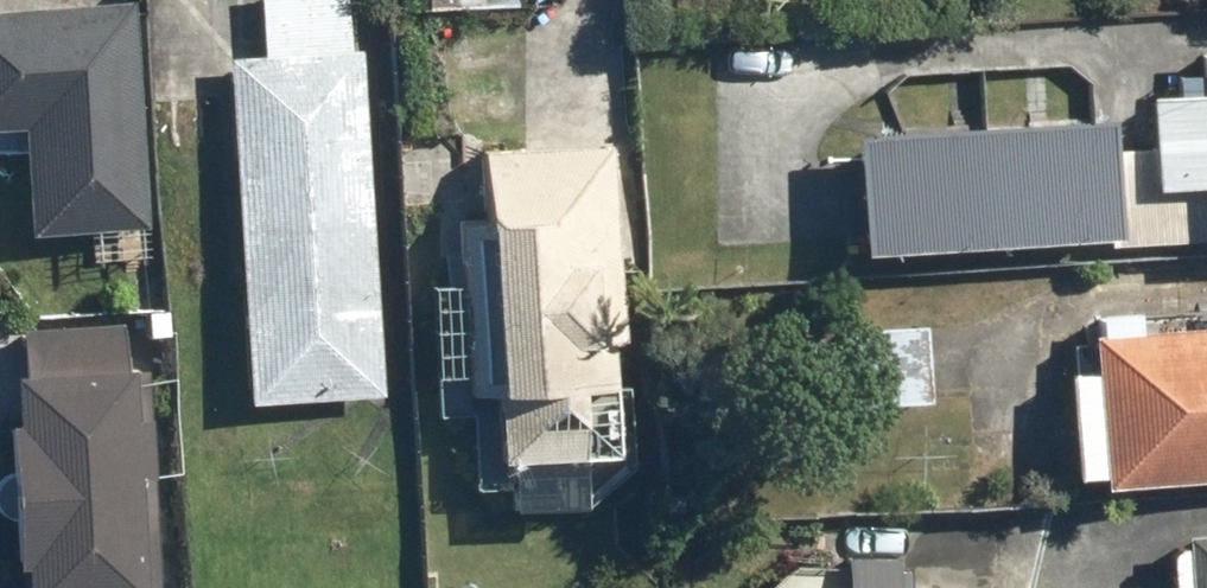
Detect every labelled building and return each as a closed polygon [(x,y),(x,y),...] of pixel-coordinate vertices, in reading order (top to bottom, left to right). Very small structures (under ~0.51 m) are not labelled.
[(237,66),(254,410),(384,404),(364,0),(269,0),(272,65),(237,66)] [(411,21),(518,16),(518,0),(410,0),(411,21)] [(0,21),(0,140),(30,139),(35,238),(154,232),(143,14),(0,21)] [(1206,254),(1206,57),(1193,57),(1192,85),(1144,84),(1142,197),(1198,198),(1197,253),(1206,254)] [(839,137),(843,261),(1107,252),(1103,127),(839,137)] [(495,519),(602,522),(612,158),(474,154),(472,222),(453,222),(448,406),(487,407),(486,430),(466,429),(464,499),(496,500),(495,519)] [(1206,493),(1206,335),(1133,335),(1133,316),(1082,316),(1082,378),(1059,378),(1060,490),(1088,490),(1088,494),(1206,493)] [(19,393),(20,438),(12,438),(15,573),(34,573),(35,587),(152,587),(149,475),(144,475),(142,370),(119,371),(118,330),(26,332),(27,393),(19,393)] [(920,336),(847,333),(843,417),(877,419),(877,412),(916,414),(920,336)] [(1176,537),(1176,559),(1155,560),(1156,587),(1206,587),(1206,536),(1176,537)] [(899,578),(878,577),(878,566),(831,564),(830,587),(898,587),(899,578)]
